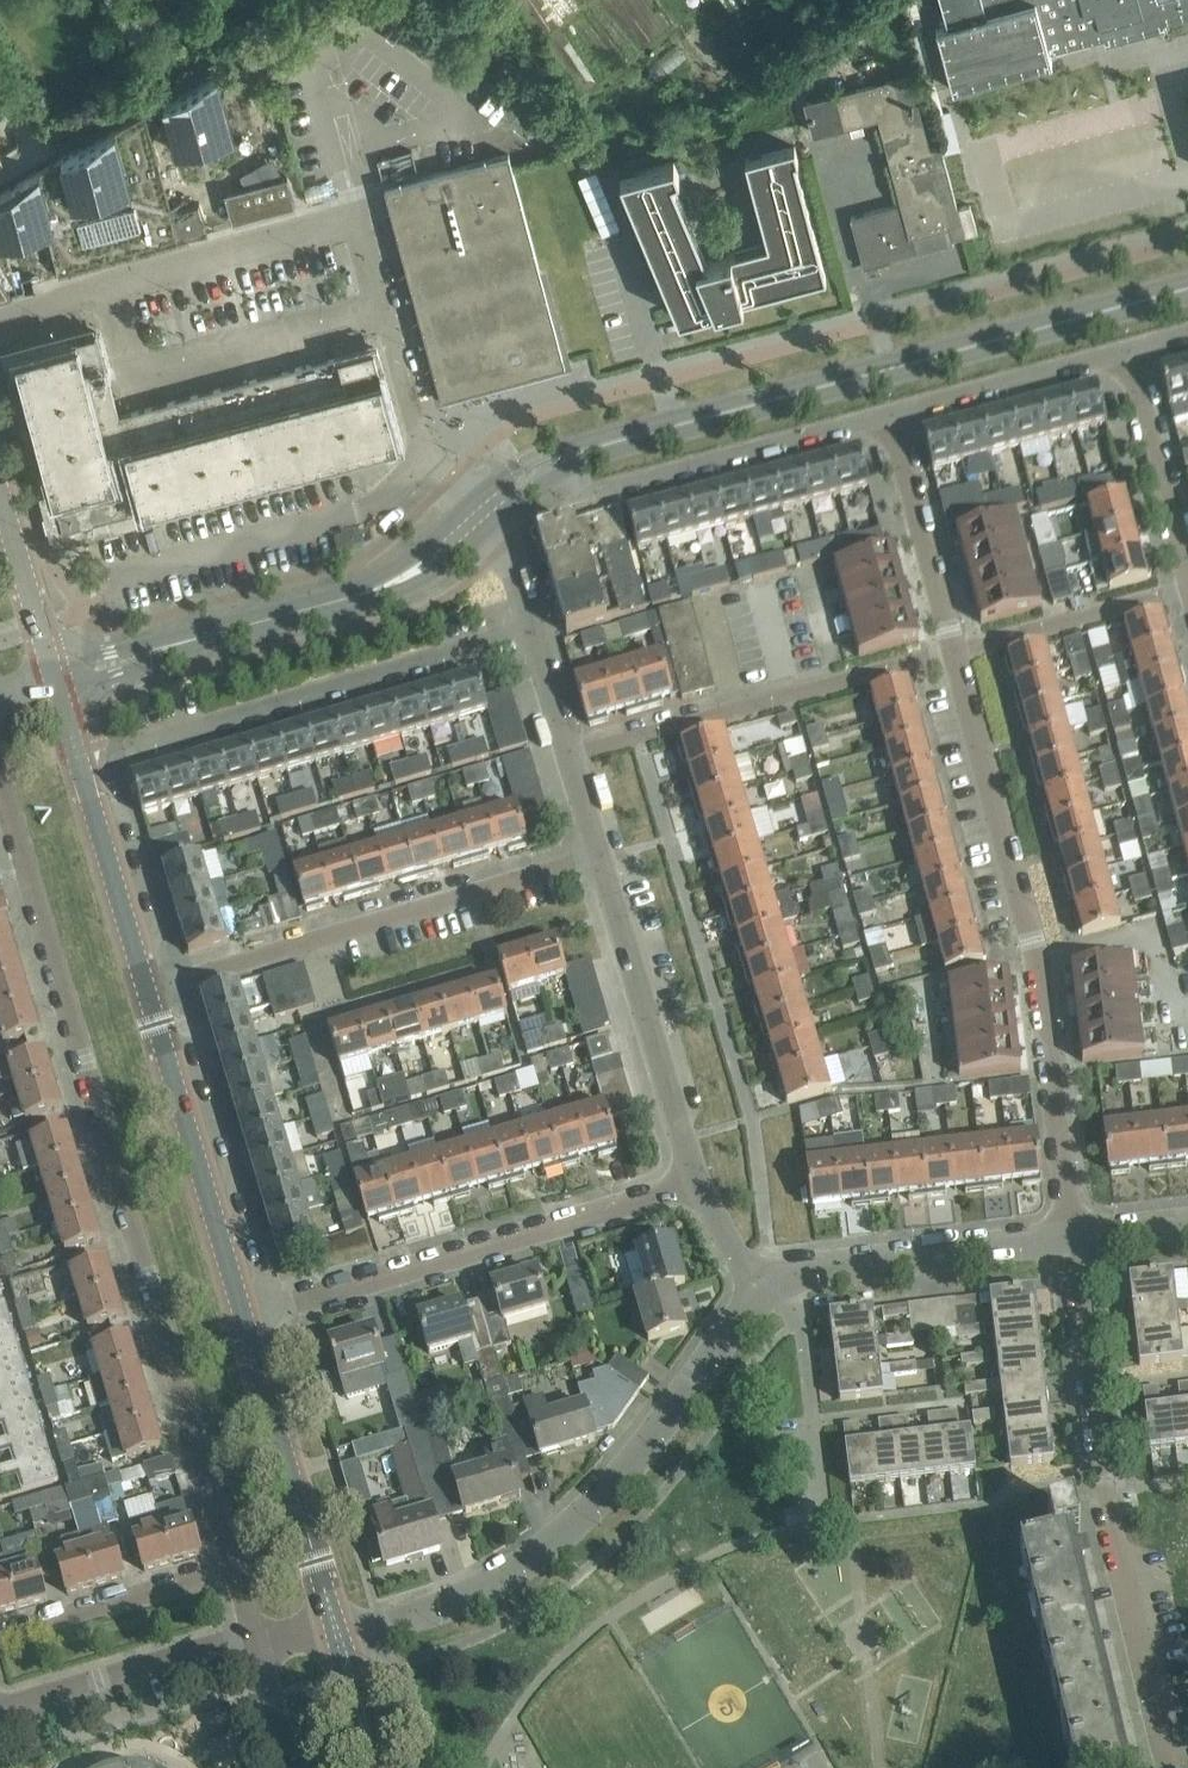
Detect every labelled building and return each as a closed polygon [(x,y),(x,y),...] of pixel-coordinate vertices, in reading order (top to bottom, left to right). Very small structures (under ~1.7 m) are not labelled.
[(949,25),(935,29),(952,89),(1051,62),(1049,52),(1061,49),(1068,47),(1088,41),(1090,49),(1166,28),(1165,22),(1187,16),(1187,0),(942,0),(949,25)] [(504,4),(499,8),(506,17),(511,13),(504,4)] [(217,72),(163,102),(176,150),(178,150),(177,149),(232,134),(232,135),(234,135),(217,72)] [(964,235),(955,199),(941,145),(928,149),(916,103),(913,104),(906,76),(806,102),(814,132),(879,115),(903,202),(850,216),(863,266),(953,242),(952,238),(964,235)] [(53,226),(64,270),(112,257),(178,239),(178,238),(171,211),(145,112),(145,111),(75,150),(39,170),(0,193),(0,240),(53,226)] [(673,162),(645,169),(619,176),(664,283),(661,284),(670,304),(673,302),(678,316),(825,276),(794,161),(798,160),(794,146),(745,159),(767,243),(706,260),(672,177),(679,174),(673,162)] [(441,396),(564,363),(563,358),(508,153),(385,186),(441,396)] [(286,174),(221,192),(229,220),(294,203),(286,174)] [(199,204),(183,208),(190,235),(206,231),(199,204)] [(970,204),(958,207),(966,235),(977,232),(970,204)] [(183,208),(171,211),(178,238),(190,235),(183,208)] [(17,288),(12,267),(4,269),(0,252),(0,293),(17,288)] [(118,414),(95,330),(72,336),(15,352),(53,496),(62,529),(138,509),(398,439),(381,376),(373,347),(118,414)] [(1159,369),(1169,407),(1173,422),(1176,436),(1187,433),(1187,361),(1159,369)] [(1096,386),(1067,394),(1077,431),(1106,424),(1096,386)] [(1067,394),(1038,402),(1048,439),(1077,431),(1067,394)] [(1038,402),(1009,409),(1019,447),(1022,459),(1051,451),(1048,439),(1038,402)] [(1009,409),(980,417),(990,455),(1019,447),(1009,409)] [(980,417),(951,425),(961,462),(990,455),(980,417)] [(951,425),(922,433),(932,470),(961,462),(951,425)] [(1180,449),(1185,466),(1187,465),(1187,447),(1180,449)] [(859,449),(830,457),(840,495),(868,487),(869,487),(859,449)] [(830,457),(801,465),(811,503),(840,495),(830,457)] [(801,465),(772,473),(782,510),(811,503),(801,465)] [(772,473),(743,480),(753,518),(759,541),(774,537),(770,524),(785,520),(782,510),(772,473)] [(1119,473),(1097,479),(1100,493),(1123,487),(1119,473)] [(1089,478),(1077,481),(1082,498),(1100,493),(1097,479),(1096,476),(1089,478)] [(743,480),(714,488),(724,526),(753,518),(743,480)] [(1060,485),(1054,487),(1059,504),(1077,499),(1073,482),(1060,485)] [(979,484),(968,487),(976,518),(987,515),(982,498),(979,484)] [(968,487),(939,495),(947,526),(976,518),(968,487)] [(1054,487),(1036,492),(1040,509),(1059,504),(1054,487)] [(714,488),(685,496),(695,534),(724,526),(714,488)] [(1019,488),(1000,493),(1005,510),(1024,505),(1019,488)] [(1000,493),(982,498),(987,515),(1005,510),(1000,493)] [(1124,494),(1086,504),(1094,532),(1135,521),(1130,503),(1127,504),(1124,494)] [(685,496),(656,504),(666,541),(695,534),(685,496)] [(656,504),(627,511),(637,549),(638,549),(666,541),(656,504)] [(537,533),(546,566),(627,542),(619,509),(537,533)] [(1015,514),(985,522),(992,546),(1022,538),(1015,514)] [(1047,515),(1030,519),(1033,530),(1050,526),(1047,515)] [(1091,563),(1101,560),(1140,550),(1137,540),(1140,539),(1135,521),(1094,532),(1084,535),(1091,563)] [(985,522),(955,531),(962,555),(992,546),(985,522)] [(880,529),(857,535),(861,549),(884,542),(880,528),(880,529)] [(850,533),(838,536),(842,554),(861,549),(857,535),(856,531),(850,533)] [(821,541),(815,543),(820,560),(838,555),(833,538),(821,541)] [(998,569),(1028,561),(1022,538),(992,546),(998,569)] [(645,608),(627,542),(546,566),(566,632),(645,608)] [(1038,548),(1045,575),(1062,571),(1059,560),(1065,559),(1060,542),(1038,548)] [(815,543),(796,548),(801,565),(820,560),(815,543)] [(962,555),(968,577),(998,569),(992,546),(962,555)] [(900,572),(893,548),(863,556),(870,580),(900,572)] [(1091,563),(1088,564),(1095,590),(1108,586),(1109,588),(1147,578),(1147,577),(1150,576),(1145,559),(1142,560),(1140,550),(1101,560),(1091,563)] [(782,551),(763,556),(768,574),(787,569),(782,551)] [(763,556),(748,561),(753,578),(765,575),(768,574),(763,556)] [(863,556),(834,564),(840,588),(870,580),(863,556)] [(998,569),(1004,592),(1034,583),(1028,561),(998,569)] [(724,567),(705,572),(710,589),(729,584),(724,567)] [(968,577),(974,600),(1004,592),(998,569),(968,577)] [(1069,585),(1065,570),(1062,571),(1045,575),(1053,604),(1072,598),(1072,597),(1069,585)] [(705,572),(687,577),(692,594),(710,589),(705,572)] [(876,602),(906,594),(900,572),(870,580),(876,602)] [(846,609),(846,610),(876,602),(870,580),(840,588),(846,609)] [(648,588),(652,605),(671,600),(666,583),(648,588)] [(1034,583),(1004,592),(1010,615),(1040,606),(1034,583)] [(1004,592),(974,600),(980,623),(1010,615),(1004,592)] [(876,602),(882,625),(912,617),(906,594),(876,602)] [(662,626),(694,617),(690,602),(658,611),(662,626)] [(852,632),(852,633),(882,625),(876,602),(846,610),(852,632)] [(647,614),(651,631),(658,653),(671,696),(680,694),(681,698),(714,690),(702,646),(670,655),(666,640),(662,626),(658,611),(647,614)] [(647,614),(619,622),(624,639),(651,631),(647,614)] [(1123,624),(1131,652),(1169,642),(1167,633),(1170,632),(1165,614),(1162,615),(1162,614),(1123,624)] [(666,640),(698,631),(694,617),(662,626),(666,640)] [(912,617),(882,625),(888,648),(918,640),(912,617)] [(882,625),(852,633),(858,656),(888,648),(882,625)] [(602,627),(592,630),(597,648),(607,644),(602,627)] [(592,630),(581,634),(586,651),(597,648),(592,630)] [(666,640),(670,655),(702,646),(698,631),(666,640)] [(1131,652),(1138,680),(1180,669),(1175,651),(1172,652),(1169,642),(1131,652)] [(1015,684),(1053,673),(1046,645),(1007,656),(1007,657),(1004,658),(1009,675),(1012,674),(1015,684)] [(1092,651),(1095,662),(1112,658),(1109,646),(1092,651)] [(671,697),(671,696),(658,653),(630,661),(644,709),(662,704),(661,700),(671,697)] [(1089,664),(1086,653),(1069,657),(1072,668),(1089,664)] [(1095,662),(1098,673),(1115,669),(1112,658),(1095,662)] [(630,661),(603,669),(616,714),(625,711),(626,715),(644,709),(630,661)] [(1092,675),(1089,664),(1072,668),(1075,680),(1092,675)] [(606,716),(616,714),(603,669),(575,678),(588,722),(589,722),(590,726),(608,721),(606,716)] [(1138,680),(1146,708),(1184,698),(1181,688),(1185,687),(1180,669),(1138,680)] [(1019,713),(1061,701),(1053,673),(1015,684),(1017,693),(1014,694),(1019,713)] [(476,674),(447,682),(458,719),(487,711),(487,710),(483,697),(476,674)] [(447,682),(418,691),(429,728),(458,719),(447,682)] [(908,682),(870,692),(878,720),(916,710),(913,701),(917,700),(912,682),(909,683),(908,682)] [(510,688),(483,697),(487,710),(514,702),(510,688)] [(418,691),(390,699),(401,736),(429,728),(418,691)] [(1146,708),(1153,736),(1187,726),(1187,707),(1184,698),(1146,708)] [(390,699),(361,708),(372,745),(401,736),(390,699)] [(1030,739),(1068,729),(1061,701),(1019,713),(1024,731),(1027,730),(1030,739)] [(514,702),(487,710),(487,711),(491,724),(519,716),(514,702)] [(1107,706),(1110,717),(1127,713),(1124,702),(1107,706)] [(361,708),(333,716),(344,753),(372,745),(361,708)] [(1104,719),(1101,708),(1084,712),(1087,724),(1104,719)] [(916,710),(878,720),(885,748),(927,737),(922,718),(918,719),(916,710)] [(794,712),(777,716),(780,727),(797,723),(794,712)] [(1110,717),(1113,729),(1130,724),(1127,713),(1110,717)] [(333,716),(304,725),(315,762),(344,753),(333,716)] [(519,716),(491,724),(495,738),(523,730),(519,716)] [(1107,730),(1104,719),(1087,724),(1090,735),(1107,730)] [(806,728),(809,739),(826,734),(823,723),(806,728)] [(304,725),(276,733),(287,770),(315,762),(304,725)] [(1160,763),(1187,756),(1187,726),(1153,736),(1160,763)] [(1034,768),(1075,757),(1068,729),(1030,739),(1032,749),(1029,749),(1034,768)] [(523,730),(495,738),(500,752),(527,744),(523,730)] [(686,762),(689,771),(732,758),(724,730),(680,743),(681,745),(677,746),(682,763),(686,762)] [(276,733),(246,742),(257,779),(287,770),(276,733)] [(829,746),(826,734),(809,739),(812,750),(829,746)] [(927,737),(885,748),(892,776),(931,765),(928,756),(932,755),(927,737)] [(483,738),(465,743),(470,760),(488,755),(483,738)] [(246,742),(217,751),(228,788),(257,779),(246,742)] [(465,743),(447,749),(452,766),(470,760),(465,743)] [(217,751),(189,759),(200,796),(228,788),(217,751)] [(529,751),(502,759),(506,772),(533,764),(529,751)] [(426,755),(408,760),(413,777),(431,772),(426,755)] [(789,759),(792,771),(809,766),(805,755),(789,759)] [(1168,791),(1187,786),(1187,756),(1160,763),(1168,791)] [(1044,795),(1083,784),(1075,757),(1034,768),(1038,786),(1042,785),(1044,795)] [(1122,762),(1125,773),(1141,768),(1138,757),(1122,762)] [(741,786),(732,758),(689,771),(691,780),(687,782),(693,800),(741,786)] [(189,759),(160,767),(171,805),(200,796),(189,759)] [(408,760),(390,766),(395,783),(413,777),(408,760)] [(1119,775),(1116,763),(1099,768),(1102,779),(1119,775)] [(485,764),(472,768),(477,784),(489,780),(485,764)] [(533,764),(506,772),(510,786),(537,778),(533,764)] [(931,765),(892,776),(900,804),(942,793),(937,774),(933,775),(931,765)] [(812,777),(809,766),(792,771),(795,782),(812,777)] [(160,767),(131,776),(142,813),(171,805),(160,767)] [(472,768),(462,770),(467,787),(477,784),(472,768)] [(1125,773),(1128,784),(1144,780),(1141,768),(1125,773)] [(369,772),(351,777),(356,794),(374,789),(369,772)] [(1122,786),(1119,775),(1102,779),(1105,790),(1122,786)] [(351,777),(333,783),(338,800),(356,794),(351,777)] [(537,778),(510,786),(514,800),(541,792),(537,778)] [(821,783),(824,794),(841,790),(838,778),(821,783)] [(430,780),(417,784),(422,800),(435,796),(430,780)] [(417,784),(407,787),(412,803),(422,800),(417,784)] [(1048,824),(1090,812),(1083,784),(1044,795),(1047,805),(1044,806),(1048,824)] [(702,817),(705,826),(749,813),(741,786),(693,800),(698,818),(702,817)] [(1175,819),(1187,815),(1187,786),(1168,791),(1175,819)] [(312,789),(294,794),(299,811),(317,806),(312,789)] [(841,790),(824,794),(832,822),(849,817),(841,790)] [(396,807),(392,792),(379,796),(383,811),(396,807)] [(541,792),(514,800),(515,804),(518,814),(545,806),(541,792)] [(942,793),(900,804),(907,832),(946,821),(943,812),(946,811),(942,793)] [(294,794),(276,800),(281,817),(299,811),(294,794)] [(377,796),(362,800),(367,816),(381,812),(377,796)] [(362,800),(354,802),(359,819),(367,816),(362,800)] [(526,842),(518,814),(515,804),(485,813),(496,851),(506,848),(507,851),(524,846),(523,843),(526,842)] [(320,812),(307,816),(312,833),(325,829),(340,825),(335,808),(320,812)] [(807,825),(807,826),(824,821),(821,810),(804,814),(807,825)] [(256,811),(237,817),(242,834),(261,829),(256,811)] [(1059,850),(1098,840),(1090,812),(1048,824),(1053,842),(1057,841),(1059,850)] [(485,813),(458,821),(470,862),(488,857),(487,853),(496,851),(485,813)] [(757,841),(749,813),(705,826),(708,836),(704,837),(709,855),(757,841)] [(1137,818),(1140,828),(1156,824),(1153,813),(1137,818)] [(1183,846),(1187,845),(1187,815),(1175,819),(1183,846)] [(307,816),(297,819),(302,836),(312,833),(307,816)] [(237,817),(219,822),(224,839),(242,834),(237,817)] [(1134,830),(1131,819),(1114,824),(1117,835),(1134,830)] [(458,821),(430,829),(442,867),(451,864),(452,867),(470,862),(458,821)] [(807,825),(796,828),(796,829),(800,841),(812,837),(812,836),(827,832),(824,821),(807,826),(807,825)] [(946,821),(907,832),(915,859),(956,848),(952,830),(948,831),(946,821)] [(1140,828),(1143,840),(1159,836),(1156,824),(1140,828)] [(430,829),(403,837),(415,878),(433,873),(432,870),(442,867),(430,829)] [(1137,842),(1134,830),(1117,835),(1120,846),(1137,842)] [(180,834),(168,837),(174,854),(192,849),(187,832),(180,834)] [(275,832),(259,837),(263,853),(264,855),(281,850),(275,832)] [(837,839),(840,850),(856,845),(853,834),(837,839)] [(168,837),(150,843),(156,860),(161,858),(174,854),(168,837)] [(403,837),(375,845),(387,883),(396,880),(397,884),(415,878),(403,837)] [(1063,879),(1105,868),(1098,840),(1059,850),(1062,860),(1058,861),(1063,879)] [(718,872),(721,881),(765,868),(757,841),(709,855),(714,873),(718,872)] [(345,842),(317,850),(321,861),(332,899),(341,897),(342,900),(360,895),(348,853),(345,842)] [(375,845),(348,853),(360,895),(378,889),(377,886),(387,883),(375,845)] [(859,856),(856,845),(840,850),(843,861),(859,856)] [(956,848),(915,859),(922,887),(961,877),(958,867),(961,866),(956,848)] [(200,854),(163,865),(171,895),(209,884),(222,880),(213,850),(200,854)] [(281,850),(264,855),(267,866),(269,873),(273,872),(286,868),(284,861),(281,850)] [(322,902),(332,899),(321,861),(294,869),(305,907),(306,907),(307,910),(323,906),(322,902)] [(819,869),(823,881),(839,876),(836,865),(819,869)] [(773,896),(765,868),(721,881),(724,891),(720,892),(725,910),(773,896)] [(1074,906),(1112,896),(1105,868),(1063,879),(1068,897),(1071,896),(1074,906)] [(1152,873),(1154,884),(1171,879),(1168,868),(1152,873)] [(1149,886),(1146,874),(1129,879),(1132,890),(1149,886)] [(839,876),(823,881),(806,886),(809,895),(808,898),(807,902),(806,905),(806,909),(807,912),(808,916),(847,904),(839,876)] [(961,877),(922,887),(930,915),(971,904),(966,886),(963,887),(961,877)] [(1154,884),(1158,895),(1174,891),(1171,879),(1154,884)] [(209,884),(171,895),(180,923),(217,912),(209,884)] [(1152,897),(1149,886),(1132,890),(1135,901),(1152,897)] [(852,894),(855,905),(872,901),(869,889),(852,894)] [(293,892),(268,899),(276,926),(301,919),(293,892)] [(773,896),(725,910),(731,928),(735,927),(738,937),(781,924),(795,919),(791,905),(787,892),(773,896)] [(1082,934),(1120,924),(1112,896),(1074,906),(1077,915),(1073,916),(1078,934),(1081,933),(1082,934)] [(875,912),(872,901),(855,905),(858,917),(875,912)] [(971,904),(930,915),(937,943),(975,933),(973,923),(976,922),(971,904)] [(217,912),(180,923),(189,952),(226,941),(217,912)] [(13,949),(4,921),(0,923),(0,953),(13,949)] [(835,925),(838,937),(855,932),(852,921),(835,925)] [(736,947),(742,965),(790,951),(781,924),(738,937),(740,946),(736,947)] [(1166,928),(1169,939),(1186,935),(1183,924),(1166,928)] [(858,943),(855,932),(838,937),(841,948),(858,943)] [(975,933),(937,943),(945,971),(983,961),(982,959),(986,958),(981,941),(978,942),(975,933)] [(565,976),(563,966),(554,938),(553,938),(552,935),(534,940),(535,943),(526,946),(538,984),(565,976)] [(1172,951),(1187,947),(1187,943),(1186,935),(1169,939),(1172,951)] [(499,954),(498,954),(502,967),(509,992),(513,1004),(541,995),(538,984),(526,946),(517,949),(516,945),(498,950),(499,954)] [(867,949),(871,961),(887,956),(884,945),(867,949)] [(21,976),(13,949),(0,953),(0,982),(21,976)] [(751,982),(754,992),(798,979),(790,951),(742,965),(747,983),(751,982)] [(890,967),(887,956),(871,961),(874,972),(890,967)] [(590,958),(563,966),(566,976),(567,980),(594,972),(590,958)] [(1101,963),(1104,987),(1135,983),(1132,959),(1101,963)] [(304,963),(263,975),(267,989),(308,977),(304,963)] [(1101,963),(1071,966),(1074,991),(1104,987),(1101,963)] [(594,972),(567,980),(571,994),(598,986),(594,972)] [(978,978),(981,1002),(1012,998),(1009,974),(994,976),(978,978)] [(21,976),(0,982),(0,1011),(29,1002),(21,976)] [(467,987),(478,1025),(506,1017),(495,979),(494,979),(493,976),(475,981),(476,984),(467,987)] [(850,981),(853,992),(870,987),(867,976),(850,981)] [(308,977),(267,989),(271,1002),(312,990),(308,977)] [(947,981),(950,1006),(981,1002),(978,978),(947,981)] [(753,1003),(758,1021),(806,1006),(798,979),(754,992),(757,1001),(753,1003)] [(238,982),(201,993),(209,1023),(247,1012),(238,982)] [(1107,1010),(1138,1006),(1135,983),(1104,987),(1107,1010)] [(438,991),(450,1033),(478,1025),(467,987),(458,990),(457,986),(438,991)] [(598,986),(571,994),(575,1008),(602,1000),(598,986)] [(873,998),(870,987),(853,992),(856,1003),(873,998)] [(1104,987),(1074,991),(1077,1014),(1107,1010),(1104,987)] [(312,990),(271,1002),(271,1005),(275,1017),(298,1010),(316,1004),(312,990)] [(412,1003),(423,1041),(450,1033),(438,991),(420,997),(421,1000),(412,1003)] [(984,1025),(1015,1021),(1012,998),(981,1002),(984,1025)] [(602,1000),(575,1008),(579,1022),(607,1014),(602,1000)] [(0,1011),(0,1032),(2,1040),(3,1041),(28,1033),(37,1030),(29,1002),(0,1011)] [(384,1007),(396,1049),(423,1041),(412,1003),(403,1005),(402,1002),(384,1007)] [(950,1006),(953,1029),(984,1025),(981,1002),(950,1006)] [(767,1037),(770,1047),(814,1034),(806,1006),(758,1021),(763,1039),(767,1037)] [(1107,1010),(1110,1033),(1141,1029),(1141,1028),(1138,1006),(1107,1010)] [(366,1016),(357,1019),(368,1057),(396,1049),(384,1007),(365,1013),(366,1016)] [(1107,1010),(1077,1014),(1079,1037),(1110,1033),(1107,1010)] [(247,1012),(209,1023),(218,1051),(255,1040),(247,1012)] [(607,1014),(579,1022),(583,1036),(604,1029),(611,1028),(607,1014)] [(547,1015),(519,1023),(528,1052),(555,1044),(551,1027),(547,1015)] [(368,1057),(357,1019),(348,1021),(347,1018),(329,1023),(330,1027),(329,1027),(340,1065),(368,1057)] [(984,1025),(987,1048),(1018,1044),(1015,1021),(984,1025)] [(555,1044),(567,1040),(562,1024),(551,1027),(555,1044)] [(956,1052),(987,1048),(984,1025),(953,1029),(956,1052)] [(1141,1029),(1110,1033),(1113,1057),(1144,1053),(1144,1052),(1141,1029)] [(866,1036),(869,1047),(885,1042),(882,1031),(866,1036)] [(1113,1057),(1110,1033),(1079,1037),(1082,1061),(1113,1057)] [(769,1058),(774,1076),(822,1061),(814,1034),(770,1047),(773,1057),(769,1058)] [(606,1036),(585,1043),(591,1063),(612,1057),(606,1036)] [(306,1037),(289,1042),(294,1060),(311,1055),(306,1037)] [(255,1040),(218,1051),(226,1080),(264,1069),(255,1040)] [(888,1054),(885,1042),(869,1047),(872,1058),(888,1054)] [(990,1072),(1021,1068),(1018,1044),(987,1048),(990,1072)] [(569,1048),(557,1051),(562,1067),(573,1064),(569,1048)] [(987,1048),(956,1052),(959,1076),(990,1072),(987,1048)] [(557,1051),(546,1054),(551,1071),(562,1067),(557,1051)] [(35,1056),(0,1067),(0,1079),(1,1081),(13,1077),(17,1090),(52,1080),(44,1053),(35,1056)] [(499,1055),(488,1058),(492,1075),(504,1071),(521,1067),(517,1054),(505,1057),(500,1059),(499,1055)] [(311,1055),(294,1060),(300,1078),(317,1073),(311,1055)] [(619,1055),(612,1057),(591,1063),(596,1077),(623,1069),(619,1055)] [(488,1058),(460,1066),(465,1083),(492,1075),(488,1058)] [(1183,1058),(1172,1060),(1174,1077),(1185,1075),(1183,1058)] [(830,1089),(822,1061),(774,1076),(780,1094),(784,1093),(787,1102),(830,1089)] [(1138,1064),(1127,1065),(1129,1082),(1140,1081),(1138,1064)] [(1127,1065),(1115,1067),(1117,1084),(1129,1082),(1127,1065)] [(264,1069),(226,1080),(235,1109),(272,1098),(264,1069)] [(623,1069),(596,1077),(600,1091),(627,1083),(623,1069)] [(444,1071),(433,1074),(437,1090),(449,1087),(444,1071)] [(437,1090),(433,1074),(421,1077),(426,1094),(437,1090)] [(517,1075),(506,1078),(511,1095),(522,1091),(517,1075)] [(1029,1077),(1011,1079),(1013,1096),(1031,1094),(1029,1077)] [(506,1078),(495,1081),(499,1098),(511,1095),(506,1078)] [(1011,1079),(1000,1081),(1002,1098),(1013,1096),(1011,1079)] [(21,1102),(9,1106),(13,1121),(25,1117),(30,1115),(60,1107),(52,1080),(17,1090),(21,1102)] [(1000,1081),(988,1082),(990,1099),(1002,1098),(1000,1081)] [(631,1096),(627,1083),(600,1091),(603,1103),(604,1104),(631,1096)] [(954,1086),(943,1087),(945,1104),(956,1103),(954,1086)] [(389,1087),(377,1090),(382,1106),(394,1103),(389,1087)] [(943,1087),(931,1089),(933,1106),(945,1104),(943,1087)] [(372,1109),(382,1106),(377,1090),(367,1093),(372,1109)] [(462,1091),(451,1094),(456,1110),(467,1107),(462,1091)] [(898,1093),(886,1094),(888,1111),(900,1110),(898,1093)] [(451,1094),(439,1097),(444,1114),(456,1110),(451,1094)] [(886,1094),(874,1096),(876,1113),(888,1111),(886,1094)] [(323,1095),(306,1100),(311,1118),(329,1113),(323,1095)] [(631,1096),(604,1104),(608,1118),(635,1110),(631,1096)] [(837,1096),(826,1100),(831,1116),(842,1113),(837,1096)] [(272,1098),(235,1109),(244,1138),(281,1127),(272,1098)] [(826,1100),(815,1103),(819,1119),(831,1116),(826,1100)] [(603,1103),(575,1111),(588,1155),(597,1152),(598,1156),(616,1151),(615,1147),(616,1146),(608,1118),(604,1104),(603,1103)] [(407,1107),(396,1110),(401,1126),(412,1123),(407,1107)] [(396,1110),(368,1118),(373,1134),(401,1126),(396,1110)] [(588,1155),(575,1111),(547,1119),(562,1167),(580,1162),(578,1157),(588,1155)] [(329,1113),(311,1118),(317,1137),(334,1132),(329,1113)] [(1162,1118),(1168,1167),(1186,1165),(1186,1161),(1187,1161),(1187,1115),(1162,1118)] [(1168,1167),(1162,1118),(1133,1121),(1139,1167),(1148,1166),(1149,1170),(1168,1167)] [(547,1119),(520,1127),(533,1171),(542,1168),(544,1172),(562,1167),(547,1119)] [(1139,1167),(1133,1121),(1104,1125),(1109,1170),(1111,1170),(1111,1174),(1129,1172),(1129,1168),(1139,1167)] [(340,1126),(345,1142),(356,1139),(351,1122),(340,1126)] [(281,1127),(244,1138),(252,1167),(290,1156),(302,1152),(294,1123),(281,1127)] [(520,1127),(493,1135),(507,1183),(525,1178),(523,1174),(533,1171),(520,1127)] [(24,1172),(40,1168),(74,1158),(66,1130),(16,1145),(24,1172)] [(891,1136),(893,1150),(898,1196),(908,1195),(908,1199),(927,1197),(921,1147),(919,1132),(891,1136)] [(1035,1133),(1006,1137),(1012,1182),(1021,1181),(1022,1185),(1040,1183),(1039,1179),(1041,1179),(1035,1133)] [(862,1134),(833,1137),(833,1139),(841,1203),(851,1202),(851,1206),(870,1203),(864,1154),(862,1134)] [(493,1135),(465,1143),(478,1187),(487,1184),(489,1189),(507,1183),(493,1135)] [(1002,1184),(1012,1182),(1006,1137),(978,1140),(984,1190),(1003,1187),(1002,1184)] [(356,1139),(345,1142),(367,1219),(378,1216),(379,1221),(397,1216),(383,1168),(379,1153),(366,1157),(362,1142),(357,1143),(356,1139)] [(833,1139),(804,1143),(810,1189),(806,1189),(807,1203),(812,1203),(812,1206),(841,1203),(833,1139)] [(978,1140),(950,1143),(955,1189),(965,1188),(965,1192),(984,1190),(978,1140)] [(465,1143),(438,1151),(452,1199),(470,1194),(469,1190),(478,1187),(465,1143)] [(945,1190),(955,1189),(950,1143),(921,1147),(927,1197),(946,1194),(945,1190)] [(888,1197),(898,1196),(893,1150),(864,1154),(870,1203),(889,1201),(888,1197)] [(438,1151),(410,1159),(423,1203),(432,1200),(434,1205),(452,1199),(438,1151)] [(340,1152),(323,1157),(328,1175),(346,1170),(340,1152)] [(290,1156),(252,1167),(261,1195),(298,1184),(290,1156)] [(82,1184),(74,1158),(40,1168),(48,1194),(82,1184)] [(410,1159),(383,1168),(397,1216),(415,1210),(414,1206),(423,1203),(410,1159)] [(346,1170),(328,1175),(334,1194),(351,1189),(346,1170)] [(298,1184),(261,1195),(269,1224),(307,1213),(320,1209),(322,1208),(313,1180),(311,1181),(298,1184)] [(48,1194),(56,1221),(90,1211),(82,1184),(48,1194)] [(357,1210),(340,1215),(345,1233),(363,1228),(357,1210)] [(98,1239),(90,1211),(56,1221),(64,1249),(98,1239)] [(307,1213),(269,1224),(278,1253),(315,1242),(307,1213)] [(6,1235),(18,1232),(14,1218),(0,1222),(0,1237),(6,1235)] [(0,1237),(0,1252),(6,1271),(16,1268),(6,1235),(0,1237)] [(637,1250),(623,1255),(635,1296),(636,1297),(684,1283),(672,1240),(637,1250)] [(71,1272),(79,1299),(113,1288),(105,1261),(71,1272)] [(593,1310),(580,1267),(564,1272),(577,1315),(593,1310)] [(496,1299),(480,1304),(481,1307),(493,1349),(511,1343),(504,1321),(546,1308),(535,1271),(492,1284),(496,1299)] [(1172,1272),(1129,1278),(1132,1307),(1176,1302),(1172,1272)] [(15,1303),(25,1300),(45,1294),(39,1273),(9,1282),(15,1303)] [(684,1283),(636,1297),(648,1339),(683,1329),(671,1287),(684,1283)] [(113,1288),(79,1299),(87,1326),(122,1316),(113,1288)] [(990,1294),(993,1323),(1036,1318),(1033,1289),(990,1294)] [(959,1298),(954,1299),(956,1310),(960,1309),(975,1307),(981,1306),(980,1296),(959,1298)] [(942,1330),(958,1328),(958,1327),(954,1299),(939,1301),(942,1330)] [(12,1327),(4,1300),(0,1302),(0,1330),(12,1327)] [(15,1303),(19,1317),(30,1314),(25,1300),(15,1303)] [(923,1302),(927,1332),(942,1330),(939,1301),(923,1302)] [(911,1334),(927,1332),(923,1302),(908,1304),(909,1315),(911,1333),(911,1334)] [(1179,1330),(1176,1302),(1132,1307),(1136,1335),(1179,1330)] [(461,1303),(418,1316),(428,1352),(458,1344),(465,1367),(478,1363),(490,1404),(508,1398),(507,1397),(506,1394),(502,1380),(493,1349),(481,1307),(464,1312),(462,1305),(461,1303)] [(908,1304),(882,1307),(883,1318),(909,1315),(908,1304)] [(829,1313),(833,1343),(876,1337),(872,1309),(829,1313)] [(34,1328),(30,1314),(19,1317),(24,1331),(34,1328)] [(993,1323),(996,1352),(1040,1347),(1036,1318),(993,1323)] [(984,1324),(958,1327),(958,1328),(959,1338),(985,1335),(984,1324)] [(19,1352),(12,1327),(0,1330),(0,1358),(19,1352)] [(333,1341),(330,1342),(341,1379),(347,1397),(387,1385),(401,1430),(421,1424),(416,1407),(406,1373),(396,1338),(376,1344),(372,1329),(350,1336),(349,1333),(332,1338),(333,1341)] [(1179,1330),(1136,1335),(1139,1364),(1183,1359),(1179,1330)] [(39,1331),(26,1334),(30,1348),(42,1345),(39,1331)] [(913,1343),(911,1334),(911,1333),(885,1336),(887,1347),(913,1343)] [(879,1366),(876,1337),(833,1343),(836,1371),(879,1366)] [(128,1338),(94,1348),(102,1375),(136,1365),(128,1338)] [(1000,1380),(1043,1375),(1040,1347),(996,1352),(1000,1380)] [(27,1377),(19,1352),(0,1358),(0,1385),(27,1377)] [(988,1363),(987,1353),(961,1356),(962,1366),(988,1363)] [(617,1354),(607,1368),(639,1391),(649,1377),(617,1354)] [(599,1363),(589,1355),(571,1361),(574,1370),(599,1363)] [(916,1372),(915,1361),(889,1364),(890,1375),(916,1372)] [(102,1375),(88,1379),(89,1381),(97,1407),(144,1392),(136,1365),(102,1375)] [(883,1395),(879,1366),(836,1371),(840,1400),(883,1395)] [(525,1405),(511,1409),(526,1459),(526,1460),(540,1456),(595,1440),(593,1433),(610,1428),(613,1427),(639,1391),(607,1368),(592,1373),(595,1381),(577,1386),(583,1404),(547,1414),(542,1396),(524,1401),(525,1405)] [(37,1378),(42,1393),(52,1390),(48,1375),(37,1378)] [(1000,1380),(1003,1409),(1046,1403),(1043,1375),(1000,1380)] [(517,1376),(502,1380),(506,1394),(507,1397),(522,1392),(517,1376)] [(34,1402),(27,1377),(0,1385),(0,1413),(34,1402)] [(992,1392),(990,1381),(965,1384),(966,1395),(992,1392)] [(1187,1404),(1187,1382),(1178,1384),(1180,1400),(1184,1400),(1184,1404),(1187,1404)] [(1158,1386),(1143,1388),(1145,1409),(1156,1408),(1155,1403),(1160,1403),(1158,1386)] [(56,1404),(52,1390),(42,1393),(46,1407),(56,1404)] [(144,1392),(97,1407),(105,1434),(118,1430),(152,1420),(144,1392)] [(439,1419),(421,1424),(448,1516),(465,1511),(465,1513),(520,1497),(510,1464),(526,1459),(511,1409),(508,1398),(490,1404),(502,1443),(486,1448),(491,1466),(456,1476),(439,1419)] [(2,1425),(6,1439),(42,1428),(34,1402),(0,1413),(0,1425),(2,1425)] [(1046,1403),(1003,1409),(1007,1437),(1050,1432),(1046,1403)] [(1184,1404),(1170,1406),(1175,1447),(1187,1445),(1187,1404),(1184,1404)] [(1156,1408),(1145,1409),(1150,1450),(1175,1447),(1170,1406),(1156,1408)] [(957,1410),(942,1412),(945,1433),(955,1432),(955,1427),(959,1427),(957,1410)] [(995,1420),(994,1410),(972,1412),(973,1423),(995,1420)] [(935,1434),(945,1433),(942,1412),(928,1414),(930,1430),(935,1430),(935,1434)] [(905,1416),(893,1418),(895,1439),(904,1438),(903,1433),(907,1433),(905,1416)] [(885,1440),(895,1439),(893,1418),(878,1420),(880,1436),(884,1436),(885,1440)] [(160,1447),(152,1420),(118,1430),(126,1457),(160,1447)] [(843,1424),(846,1445),(856,1444),(856,1439),(860,1439),(858,1422),(843,1424)] [(401,1430),(353,1444),(353,1446),(358,1444),(362,1458),(385,1452),(391,1450),(406,1500),(370,1511),(371,1514),(365,1516),(359,1517),(374,1566),(385,1563),(386,1565),(441,1549),(432,1520),(448,1516),(421,1424),(401,1430)] [(9,1450),(13,1464),(49,1453),(42,1428),(6,1439),(0,1440),(0,1453),(9,1450)] [(64,1430),(54,1433),(58,1448),(68,1445),(64,1430)] [(975,1470),(973,1452),(971,1441),(970,1430),(955,1432),(945,1433),(949,1473),(975,1470)] [(1007,1437),(1010,1466),(1053,1461),(1050,1432),(1007,1437)] [(945,1433),(935,1434),(920,1436),(925,1476),(949,1473),(945,1433)] [(900,1479),(925,1476),(920,1436),(904,1438),(895,1439),(900,1479)] [(997,1438),(971,1441),(973,1452),(998,1449),(997,1438)] [(895,1439),(885,1440),(870,1442),(875,1482),(900,1479),(895,1439)] [(846,1445),(845,1445),(850,1485),(875,1482),(870,1442),(856,1444),(846,1445)] [(71,1454),(68,1445),(58,1448),(61,1458),(71,1454)] [(17,1477),(21,1491),(57,1480),(49,1453),(13,1464),(0,1468),(0,1482),(17,1477)] [(149,1462),(143,1464),(147,1478),(148,1481),(176,1473),(171,1456),(156,1460),(149,1462)] [(113,1473),(104,1476),(111,1500),(111,1501),(124,1497),(123,1494),(121,1485),(123,1484),(120,1472),(120,1471),(113,1473)] [(69,1486),(65,1488),(70,1505),(93,1498),(95,1505),(111,1500),(107,1486),(104,1476),(90,1480),(79,1483),(69,1486)] [(27,1499),(30,1509),(33,1521),(42,1518),(46,1510),(55,1515),(72,1510),(70,1505),(65,1488),(27,1499)] [(15,1513),(30,1509),(27,1499),(12,1503),(15,1513)] [(1073,1510),(1073,1508),(1047,1514),(1053,1539),(1019,1547),(1073,1767),(1121,1767),(1070,1556),(1084,1553),(1073,1510)] [(172,1562),(161,1525),(158,1515),(130,1523),(144,1570),(172,1562)] [(178,1519),(161,1525),(172,1562),(200,1554),(190,1521),(180,1524),(178,1519)] [(79,1533),(94,1585),(122,1577),(107,1525),(79,1533)] [(55,1556),(66,1593),(94,1585),(79,1533),(62,1538),(56,1549),(57,1555),(55,1556)] [(23,1553),(3,1559),(17,1608),(45,1600),(39,1579),(49,1576),(38,1540),(28,1543),(24,1551),(23,1553)] [(0,1557),(0,1613),(17,1608),(3,1559),(2,1557),(0,1557)]
